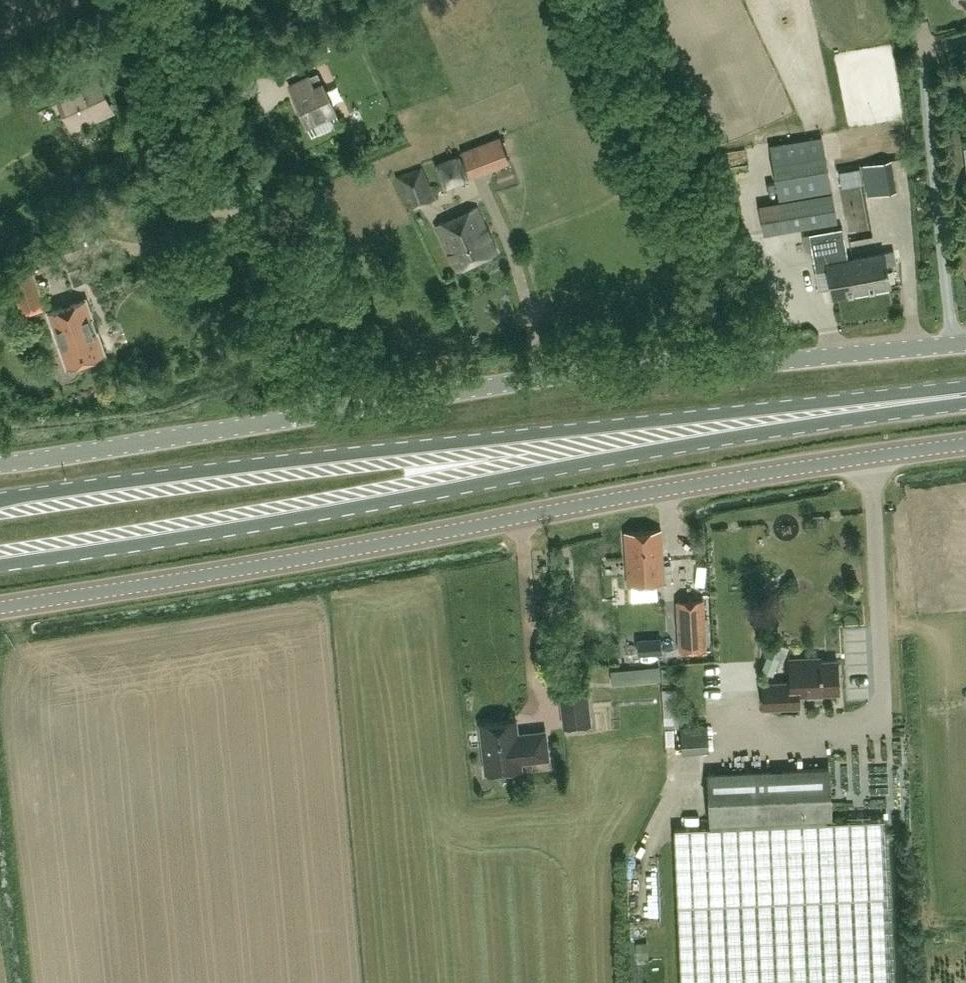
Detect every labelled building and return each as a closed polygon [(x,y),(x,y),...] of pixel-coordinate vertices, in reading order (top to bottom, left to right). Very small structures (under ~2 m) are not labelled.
[(306,124),(335,111),(317,72),(288,85),(306,124)] [(56,93),(69,121),(96,109),(100,117),(110,112),(102,95),(104,94),(96,75),(56,93)] [(847,121),(879,120),(878,104),(846,106),(847,121)] [(471,176),(510,161),(500,135),(461,150),(471,176)] [(832,190),(823,136),(769,146),(779,199),(832,190)] [(862,165),(868,197),(897,192),(891,160),(862,165)] [(434,200),(421,168),(398,177),(411,209),(434,200)] [(833,193),(759,206),(764,235),(838,222),(833,193)] [(475,206),(435,225),(457,274),(498,255),(475,206)] [(848,259),(849,259),(843,227),(809,234),(815,266),(827,264),(833,297),(854,293),(848,259)] [(894,251),(849,259),(848,259),(854,293),(891,287),(887,265),(897,263),(894,251)] [(43,296),(31,264),(7,273),(19,305),(43,296)] [(104,354),(86,300),(47,313),(65,367),(104,354)] [(583,343),(581,332),(571,334),(573,345),(583,343)] [(664,583),(661,530),(625,532),(628,586),(664,583)] [(677,601),(679,652),(705,650),(703,600),(677,601)] [(788,645),(769,637),(763,653),(767,654),(761,668),(773,673),(779,657),(783,659),(788,645)] [(790,683),(763,684),(764,708),(799,706),(799,693),(839,691),(838,661),(812,662),(812,659),(789,660),(790,683)] [(612,683),(660,678),(659,665),(611,670),(612,683)] [(658,684),(660,739),(671,739),(669,684),(658,684)] [(586,688),(560,690),(564,726),(590,723),(586,688)] [(516,720),(480,724),(485,772),(521,767),(521,762),(549,758),(545,731),(517,734),(516,720)] [(681,726),(682,750),(708,749),(707,725),(681,726)] [(883,819),(832,822),(829,771),(707,776),(710,827),(674,829),(681,982),(891,982),(883,819)] [(634,941),(634,954),(644,954),(644,941),(634,941)]
